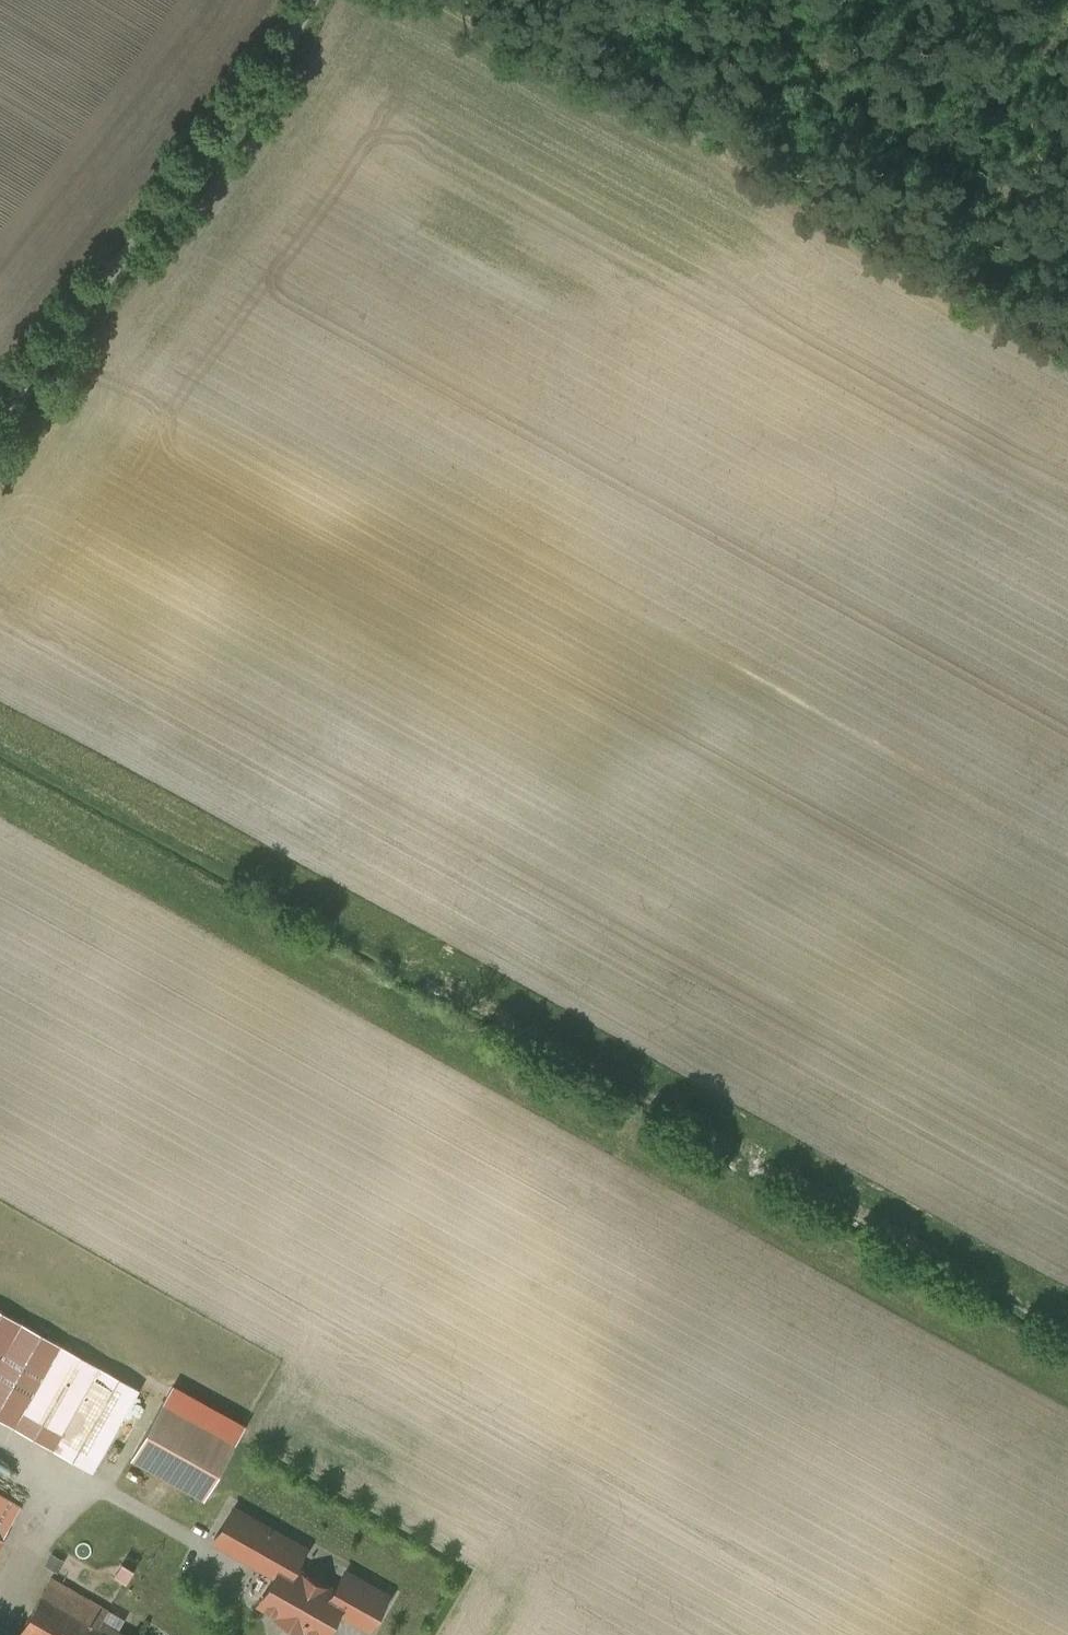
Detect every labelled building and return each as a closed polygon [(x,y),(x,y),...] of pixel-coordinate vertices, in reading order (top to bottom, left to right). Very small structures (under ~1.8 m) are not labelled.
[(0,1309),(0,1418),(92,1470),(139,1388),(0,1309)] [(172,1382),(133,1459),(209,1498),(248,1420),(172,1382)] [(0,1495),(0,1535),(3,1537),(20,1506),(0,1495)] [(305,1548),(234,1508),(216,1540),(276,1574),(283,1563),(293,1568),(305,1548)] [(283,1563),(276,1574),(261,1601),(281,1613),(279,1615),(278,1617),(280,1617),(300,1628),(300,1629),(301,1629),(302,1628),(301,1628),(303,1625),(320,1634),(323,1634),(338,1609),(345,1597),(334,1591),(293,1568),(283,1563)] [(387,1595),(346,1572),(334,1591),(345,1597),(338,1609),(369,1627),(387,1595)] [(18,1634),(84,1634),(94,1618),(101,1622),(108,1610),(51,1577),(18,1634)] [(94,1618),(84,1634),(123,1634),(101,1622),(94,1618)]
